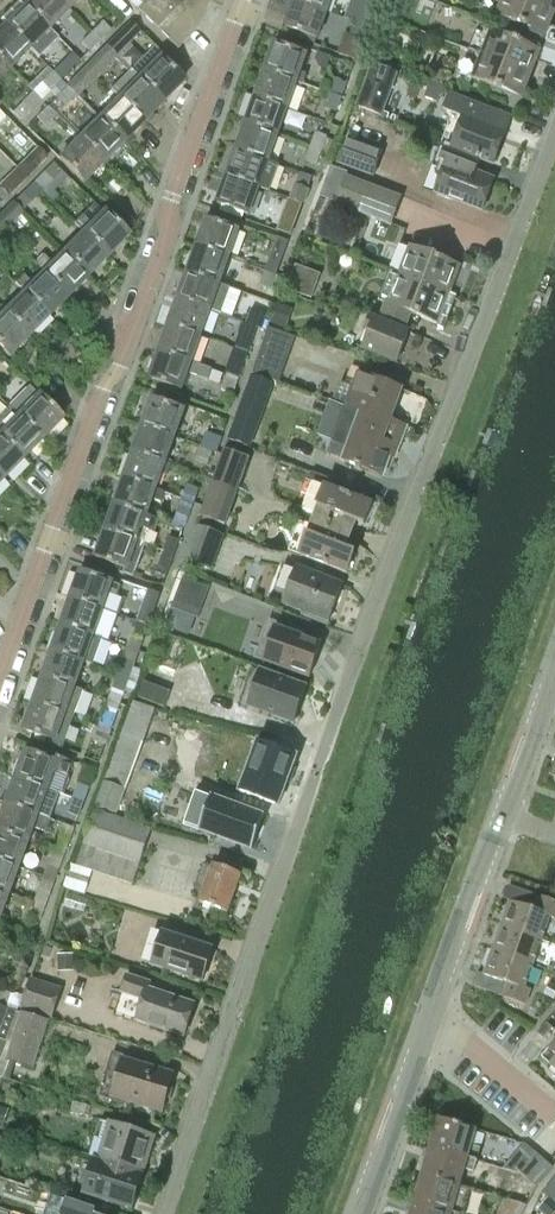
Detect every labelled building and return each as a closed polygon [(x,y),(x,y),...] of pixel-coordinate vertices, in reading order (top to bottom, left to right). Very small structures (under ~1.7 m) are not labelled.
[(68,10),(58,0),(31,0),(25,6),(49,29),(68,10)] [(68,10),(78,0),(58,0),(68,10)] [(136,10),(140,13),(178,50),(199,29),(209,0),(146,0),(136,10)] [(330,0),(296,0),(295,1),(326,12),(330,0)] [(377,1),(378,1),(374,0),(366,0),(358,23),(368,27),(377,1)] [(554,18),(554,12),(523,0),(506,0),(499,18),(548,37),(554,18)] [(554,12),(554,0),(523,0),(554,12)] [(316,39),(326,12),(295,1),(286,28),(316,39)] [(58,39),(49,29),(25,6),(4,26),(28,49),(38,59),(58,39)] [(92,33),(100,41),(110,30),(103,23),(92,33)] [(352,37),(363,41),(368,27),(358,23),(352,37)] [(28,49),(4,26),(0,30),(0,61),(8,69),(28,49)] [(107,48),(115,55),(136,34),(128,26),(107,48)] [(89,51),(100,41),(92,33),(82,44),(89,51)] [(533,76),(543,52),(494,33),(484,58),(533,76)] [(356,60),(363,42),(344,35),(338,54),(356,60)] [(306,75),(301,73),(307,56),(276,45),(266,72),(297,83),(303,85),(306,75)] [(95,75),(115,55),(107,48),(87,67),(95,75)] [(533,76),(484,58),(477,55),(468,79),(524,100),(533,76)] [(140,80),(163,102),(183,82),(160,59),(140,79),(140,80)] [(8,69),(0,61),(0,77),(8,69)] [(52,73),(61,81),(72,70),(64,61),(52,73)] [(396,74),(373,66),(358,107),(381,115),(396,74)] [(75,95),(95,75),(87,67),(68,88),(75,95)] [(163,102),(140,80),(140,79),(130,70),(110,90),(119,100),(120,99),(143,122),(163,102)] [(288,109),(297,83),(266,72),(257,99),(288,109)] [(42,83),(33,93),(41,101),(50,92),(54,87),(61,81),(52,73),(42,83)] [(54,87),(50,92),(57,99),(64,106),(75,95),(68,88),(67,88),(61,81),(54,87)] [(331,95),(341,99),(347,85),(336,81),(331,95)] [(21,121),(41,101),(33,93),(13,113),(21,121)] [(336,113),(341,99),(331,95),(325,109),(336,113)] [(442,142),(452,145),(478,155),(477,156),(484,159),(498,165),(516,121),(455,98),(449,113),(452,115),(442,142)] [(123,142),(143,122),(120,99),(119,100),(100,119),(123,142)] [(278,135),(288,109),(257,99),(247,125),(278,135)] [(56,115),(47,107),(37,118),(45,126),(56,115)] [(104,162),(123,142),(100,119),(80,139),(104,162)] [(269,162),(278,135),(247,125),(238,151),(269,162)] [(311,147),(322,151),(328,137),(317,133),(311,147)] [(84,182),(104,162),(80,139),(61,160),(84,182)] [(374,176),(382,154),(346,141),(338,163),(374,176)] [(452,164),(440,195),(486,213),(499,180),(479,173),(484,159),(477,156),(478,155),(452,145),(445,162),(452,164)] [(317,165),(322,151),(311,147),(306,161),(317,165)] [(18,170),(26,178),(47,157),(39,149),(18,170)] [(282,167),(269,162),(238,151),(228,177),(259,188),(272,193),(282,167)] [(17,187),(26,178),(18,170),(9,179),(0,188),(0,189),(7,197),(17,187)] [(33,184),(41,192),(52,181),(44,173),(33,184)] [(249,215),(259,188),(228,177),(219,204),(249,215)] [(391,225),(401,198),(348,178),(338,205),(391,225)] [(31,202),(41,192),(33,184),(23,194),(31,202)] [(292,200),(303,204),(308,190),(297,186),(292,200)] [(289,199),(281,219),(294,224),(302,204),(289,199)] [(3,232),(22,212),(13,204),(0,217),(0,230),(3,232)] [(84,233),(108,256),(128,236),(104,213),(92,225),(82,216),(74,224),(83,234),(84,233)] [(198,248),(229,259),(239,232),(208,221),(198,248)] [(88,276),(108,256),(84,233),(83,234),(64,253),(88,276)] [(220,285),(229,259),(198,248),(189,274),(220,285)] [(402,276),(451,295),(463,267),(413,248),(402,276)] [(44,273),(68,296),(88,276),(64,253),(52,265),(43,256),(34,264),(43,274),(44,273)] [(277,276),(282,261),(270,257),(265,272),(277,276)] [(321,275),(297,266),(289,290),(313,299),(321,275)] [(260,286),(271,290),(277,276),(265,272),(260,286)] [(24,293),(48,316),(68,296),(44,273),(43,274),(32,285),(23,275),(14,284),(24,293)] [(230,288),(220,285),(189,274),(179,300),(210,311),(211,310),(221,314),(230,288)] [(440,324),(451,295),(402,276),(391,304),(389,303),(385,314),(410,324),(415,314),(440,324)] [(5,312),(29,336),(48,316),(24,293),(5,312)] [(246,323),(258,327),(267,302),(256,298),(246,323)] [(201,336),(210,311),(179,300),(170,326),(201,337),(201,336)] [(285,329),(292,309),(277,304),(270,324),(285,329)] [(29,336),(5,312),(0,317),(0,348),(8,356),(29,336)] [(399,364),(411,334),(370,318),(366,328),(373,331),(365,351),(399,364)] [(248,354),(258,327),(246,323),(237,350),(248,354)] [(201,336),(201,337),(170,326),(161,352),(192,363),(192,362),(197,347),(203,349),(206,338),(201,336)] [(279,384),(293,344),(295,337),(269,328),(267,335),(253,374),(279,384)] [(239,381),(248,354),(237,350),(227,376),(239,381)] [(192,362),(192,363),(161,352),(151,379),(182,390),(188,374),(208,380),(212,369),(192,362)] [(340,384),(334,400),(348,405),(347,408),(363,414),(391,425),(392,422),(403,391),(353,372),(347,387),(340,384)] [(234,395),(239,381),(227,376),(222,391),(234,395)] [(9,407),(42,440),(62,420),(28,387),(9,407)] [(144,427),(175,438),(185,411),(154,400),(144,427)] [(334,403),(320,438),(334,444),(350,449),(344,463),(385,478),(397,447),(400,449),(408,428),(392,422),(391,425),(363,414),(347,408),(334,403)] [(42,440),(9,407),(0,416),(0,438),(22,459),(42,440)] [(256,432),(234,423),(228,441),(249,449),(256,432)] [(166,464),(175,438),(144,427),(135,453),(166,464)] [(202,448),(213,451),(218,437),(207,433),(202,448)] [(22,459),(0,438),(0,476),(3,479),(22,459)] [(208,465),(213,451),(202,448),(197,461),(208,465)] [(213,485),(238,494),(250,461),(225,452),(213,485)] [(171,465),(166,464),(135,453),(125,479),(156,490),(162,474),(168,476),(171,465)] [(166,493),(156,490),(125,479),(116,506),(147,517),(147,515),(153,500),(162,504),(166,493)] [(226,528),(238,494),(213,485),(200,519),(226,528)] [(313,485),(303,512),(316,516),(314,523),(348,536),(353,522),(366,526),(373,507),(326,489),(326,490),(313,485)] [(183,499),(194,503),(199,490),(188,486),(183,499)] [(189,518),(194,503),(183,499),(178,514),(189,518)] [(159,519),(147,515),(147,517),(116,506),(106,531),(145,545),(150,531),(155,533),(159,519)] [(314,523),(301,557),(348,575),(356,554),(343,549),(348,536),(314,523)] [(186,560),(212,570),(224,537),(198,527),(186,560)] [(146,545),(145,545),(106,531),(97,558),(126,568),(124,574),(134,577),(146,545)] [(164,552),(175,555),(180,542),(169,538),(164,552)] [(159,566),(157,572),(167,575),(168,576),(170,570),(175,555),(164,552),(159,566)] [(344,587),(298,569),(285,605),(331,622),(344,587)] [(121,586),(113,583),(82,572),(72,598),(104,609),(109,594),(118,597),(121,586)] [(185,580),(174,609),(200,619),(211,590),(185,580)] [(139,621),(148,625),(149,625),(160,595),(149,591),(139,621)] [(95,635),(104,609),(72,598),(63,624),(95,635)] [(143,639),(148,625),(139,621),(134,636),(143,639)] [(102,639),(94,636),(95,635),(63,624),(54,650),(85,662),(85,663),(93,665),(102,639)] [(312,679),(316,667),(324,644),(277,628),(265,663),(312,679)] [(85,663),(85,662),(54,650),(44,677),(76,688),(85,663)] [(124,661),(119,674),(130,678),(135,665),(124,661)] [(297,723),(307,693),(308,689),(262,673),(250,708),(297,723)] [(110,700),(121,704),(130,678),(119,674),(110,700)] [(84,691),(76,688),(44,677),(35,702),(76,717),(84,691)] [(173,693),(146,683),(140,698),(167,708),(173,693)] [(100,726),(111,730),(121,704),(110,700),(100,726)] [(63,750),(75,718),(76,717),(35,702),(25,730),(54,741),(53,746),(63,750)] [(122,740),(99,807),(117,814),(124,797),(156,709),(136,702),(122,740)] [(106,745),(111,730),(100,726),(95,741),(106,745)] [(258,743),(241,792),(279,806),(287,783),(290,785),(296,770),(292,769),(297,758),(258,743)] [(49,789),(55,773),(68,778),(74,764),(37,750),(35,754),(28,752),(18,779),(49,790),(49,789)] [(61,794),(49,789),(49,790),(18,779),(8,805),(39,816),(39,815),(45,801),(57,805),(61,794)] [(74,799),(84,803),(90,789),(79,785),(74,799)] [(183,826),(252,851),(265,816),(195,792),(183,826)] [(79,817),(84,803),(74,799),(68,813),(79,817)] [(39,815),(39,816),(8,805),(0,827),(0,832),(30,842),(34,829),(46,833),(51,820),(39,815)] [(126,821),(115,817),(97,811),(79,866),(78,867),(93,872),(135,886),(154,830),(127,821),(126,821)] [(30,842),(0,832),(0,862),(20,869),(30,842)] [(55,851),(65,855),(70,841),(60,837),(55,851)] [(55,882),(65,855),(55,851),(45,878),(55,882)] [(20,869),(0,862),(0,891),(10,895),(20,869)] [(78,867),(79,866),(73,864),(65,888),(85,895),(93,872),(78,867)] [(244,876),(216,867),(203,905),(230,914),(244,876)] [(46,908),(55,882),(45,878),(35,904),(46,908)] [(532,894),(509,886),(504,900),(511,902),(502,926),(542,941),(550,918),(554,919),(554,902),(532,894)] [(10,895),(0,891),(0,921),(1,921),(10,895)] [(39,926),(46,908),(35,904),(28,922),(39,926)] [(533,965),(542,941),(502,926),(494,951),(533,965)] [(164,933),(154,966),(204,982),(215,950),(164,933)] [(532,990),(525,988),(533,965),(494,951),(485,975),(499,981),(494,994),(526,1006),(532,990)] [(73,954),(58,954),(58,971),(74,971),(73,954)] [(187,1036),(196,1006),(147,992),(149,985),(128,978),(115,1019),(137,1025),(138,1022),(187,1036)] [(62,991),(30,980),(21,1008),(53,1018),(62,991)] [(8,1009),(13,995),(2,991),(0,997),(0,1006),(8,1009)] [(7,1045),(18,1013),(15,1012),(8,1009),(0,1006),(0,1043),(7,1045)] [(25,1015),(18,1013),(7,1045),(0,1065),(0,1076),(4,1077),(10,1061),(33,1068),(48,1023),(25,1015)] [(553,1027),(547,1023),(538,1033),(544,1038),(553,1027)] [(542,1058),(554,1069),(554,1043),(542,1058)] [(175,1076),(113,1058),(104,1095),(164,1111),(167,1101),(173,1099),(176,1090),(172,1086),(175,1076)] [(10,1111),(0,1107),(0,1126),(5,1127),(10,1111)] [(430,1148),(478,1161),(481,1150),(472,1147),(477,1130),(438,1119),(430,1148)] [(95,1159),(146,1174),(157,1138),(103,1121),(92,1158),(95,1159)] [(474,1173),(478,1161),(430,1148),(422,1175),(461,1186),(461,1185),(465,1171),(474,1173)] [(504,1169),(519,1173),(537,1187),(554,1167),(534,1151),(528,1158),(519,1151),(504,1169)] [(135,1211),(147,1174),(146,1174),(95,1159),(84,1196),(135,1211)] [(461,1186),(422,1175),(414,1203),(451,1213),(464,1213),(471,1188),(461,1185),(461,1186)] [(554,1199),(554,1180),(544,1192),(554,1201),(554,1199)] [(96,1211),(68,1201),(63,1213),(95,1213),(96,1211)] [(414,1203),(411,1213),(451,1213),(414,1203)]
